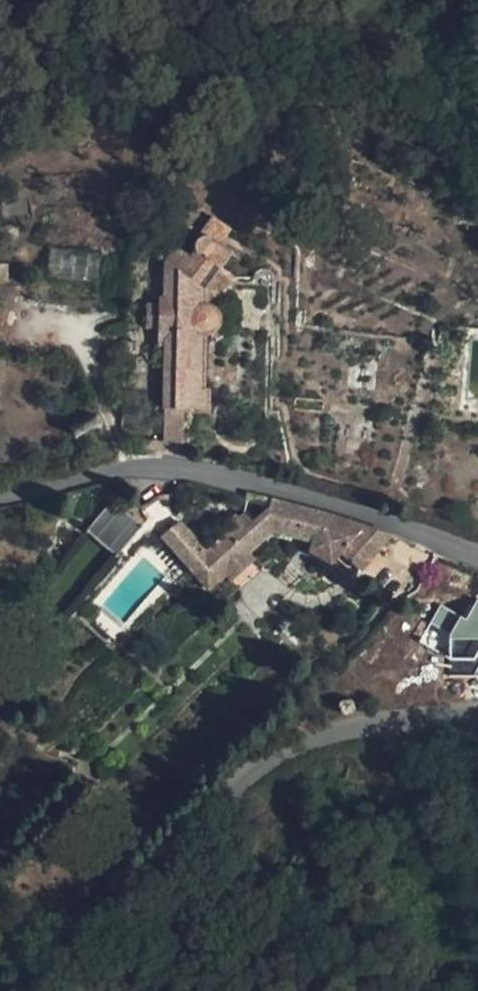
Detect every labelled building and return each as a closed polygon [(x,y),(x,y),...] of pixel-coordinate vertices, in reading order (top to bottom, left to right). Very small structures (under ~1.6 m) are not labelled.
[(228,232),(208,219),(193,241),(192,248),(193,254),(190,257),(176,248),(166,263),(174,266),(172,286),(164,286),(164,299),(159,299),(158,306),(157,324),(156,347),(164,348),(161,441),(186,443),(189,408),(204,409),(208,335),(217,330),(220,319),(218,311),(211,306),(205,304),(205,288),(197,283),(211,263),(220,269),(234,278),(245,265),(219,246),(228,232)] [(98,282),(100,257),(52,251),(49,275),(98,282)] [(174,266),(166,263),(165,263),(164,286),(172,286),(174,266)] [(205,288),(220,269),(211,263),(197,283),(205,288)] [(8,266),(0,266),(0,285),(9,284),(8,266)] [(145,323),(157,324),(158,306),(146,306),(145,323)] [(360,572),(390,536),(378,530),(274,500),(272,500),(268,508),(254,523),(244,514),(204,546),(179,522),(158,539),(200,585),(217,572),(226,584),(253,561),(248,556),(273,532),(308,538),(306,550),(329,566),(338,554),(360,572)] [(115,558),(142,528),(112,502),(87,531),(115,558)] [(451,657),(477,671),(477,601),(476,600),(466,618),(439,603),(420,641),(451,657)] [(341,715),(357,712),(355,700),(340,703),(341,715)]
